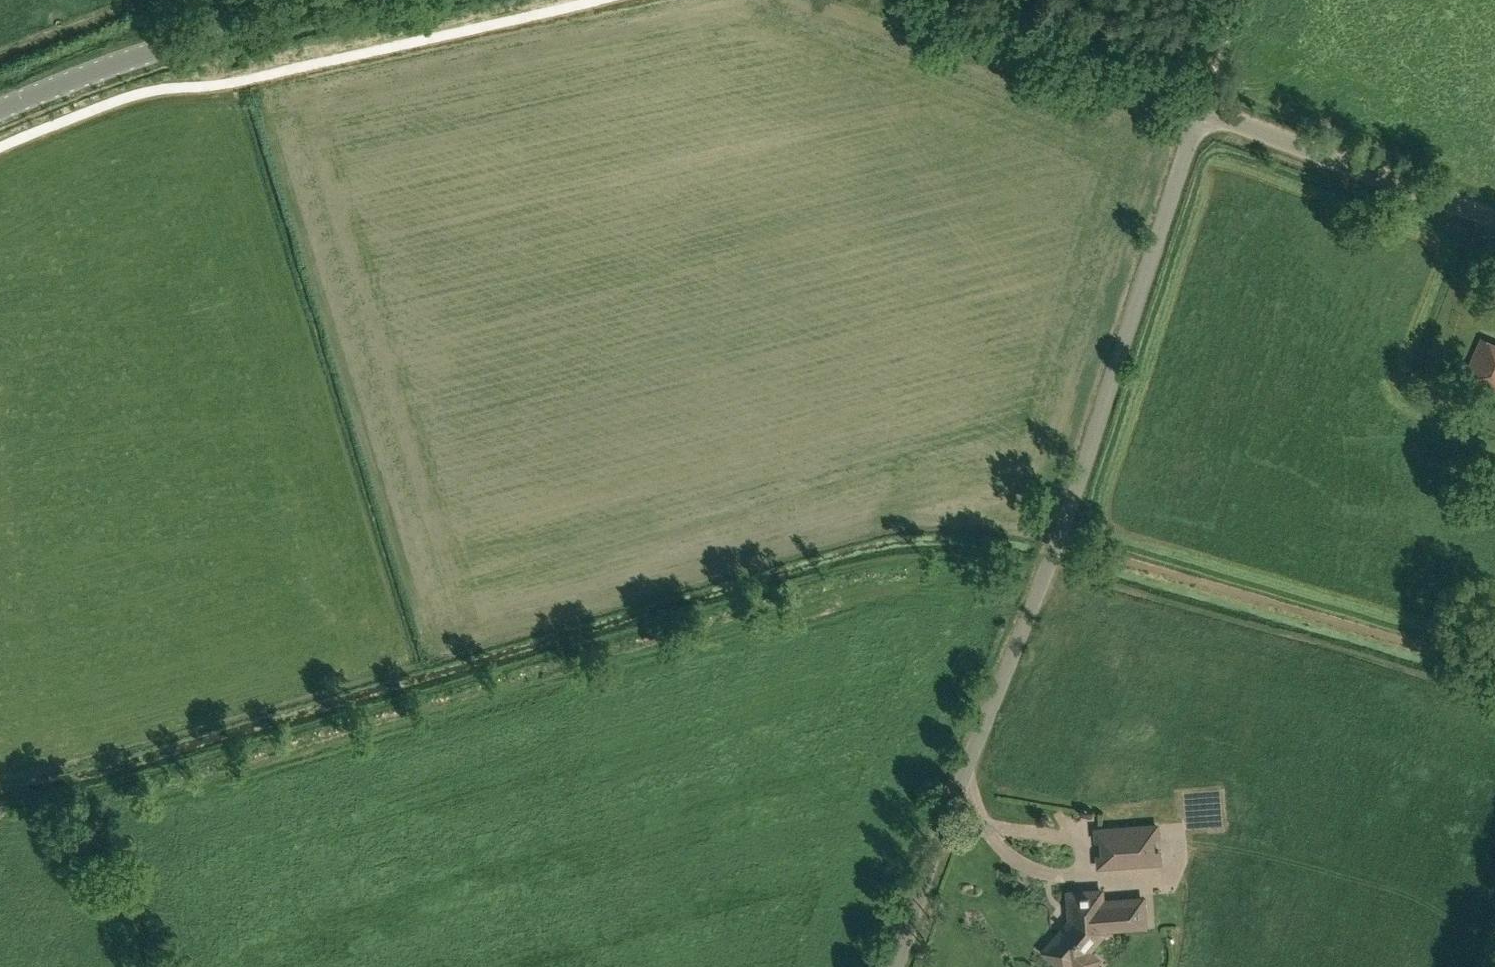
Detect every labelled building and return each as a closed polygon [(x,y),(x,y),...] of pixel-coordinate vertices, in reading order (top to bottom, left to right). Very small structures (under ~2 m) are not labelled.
[(1486,365),(1473,359),(1468,372),(1494,383),(1494,345),(1486,365)] [(1156,850),(1155,838),(1158,837),(1157,826),(1097,830),(1098,842),(1100,842),(1101,854),(1099,854),(1100,866),(1160,861),(1159,850),(1156,850)] [(1102,902),(1101,891),(1075,893),(1070,899),(1071,913),(1079,919),(1074,926),(1068,926),(1065,930),(1066,936),(1059,937),(1051,948),(1052,955),(1065,964),(1072,964),(1079,953),(1086,958),(1105,932),(1104,928),(1145,925),(1143,899),(1102,902)]
